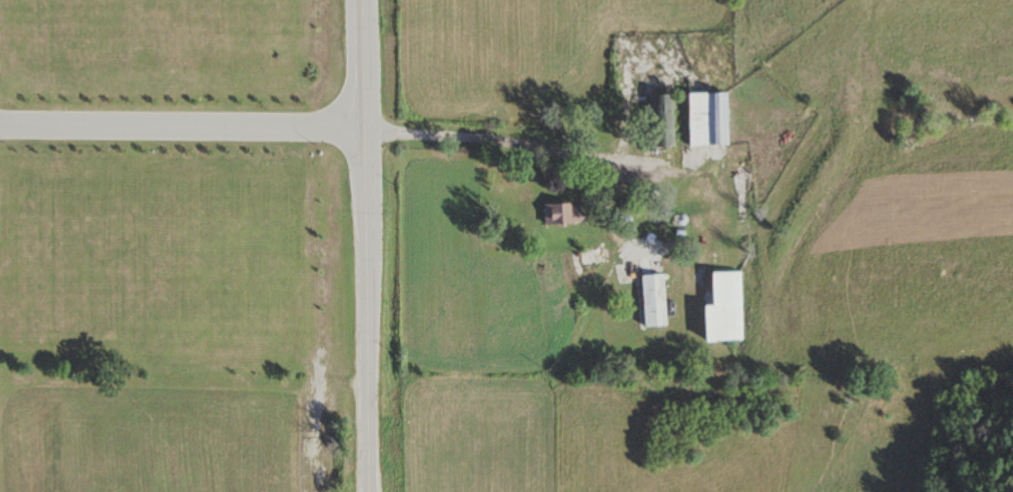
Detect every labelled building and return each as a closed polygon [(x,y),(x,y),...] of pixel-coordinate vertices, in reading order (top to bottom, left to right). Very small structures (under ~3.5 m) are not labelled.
[(726,145),(726,93),(687,93),(687,145),(726,145)] [(649,147),(673,147),(673,94),(649,94),(649,147)] [(542,224),(582,224),(582,204),(542,204),(542,224)] [(702,305),(702,343),(732,342),(732,272),(710,272),(710,305),(702,305)] [(642,327),(665,326),(662,274),(639,275),(642,327)]
